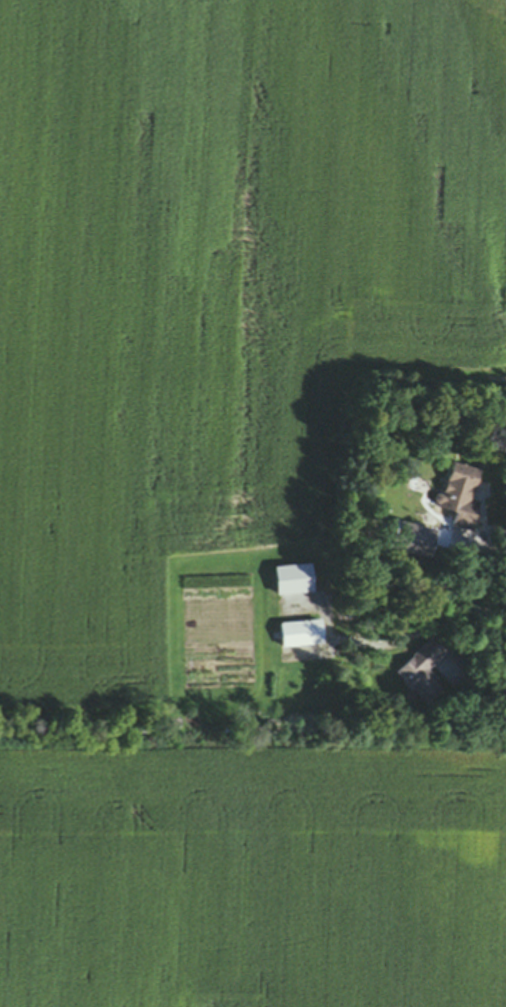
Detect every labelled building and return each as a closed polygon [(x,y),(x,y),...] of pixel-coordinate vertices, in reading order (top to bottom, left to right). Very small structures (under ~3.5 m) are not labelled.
[(475,502),(482,472),(453,465),(441,514),(476,522),(481,504),(475,502)] [(324,648),(323,624),(282,626),(283,650),(324,648)] [(430,707),(446,691),(429,674),(448,655),(433,640),(398,676),(430,707)]
